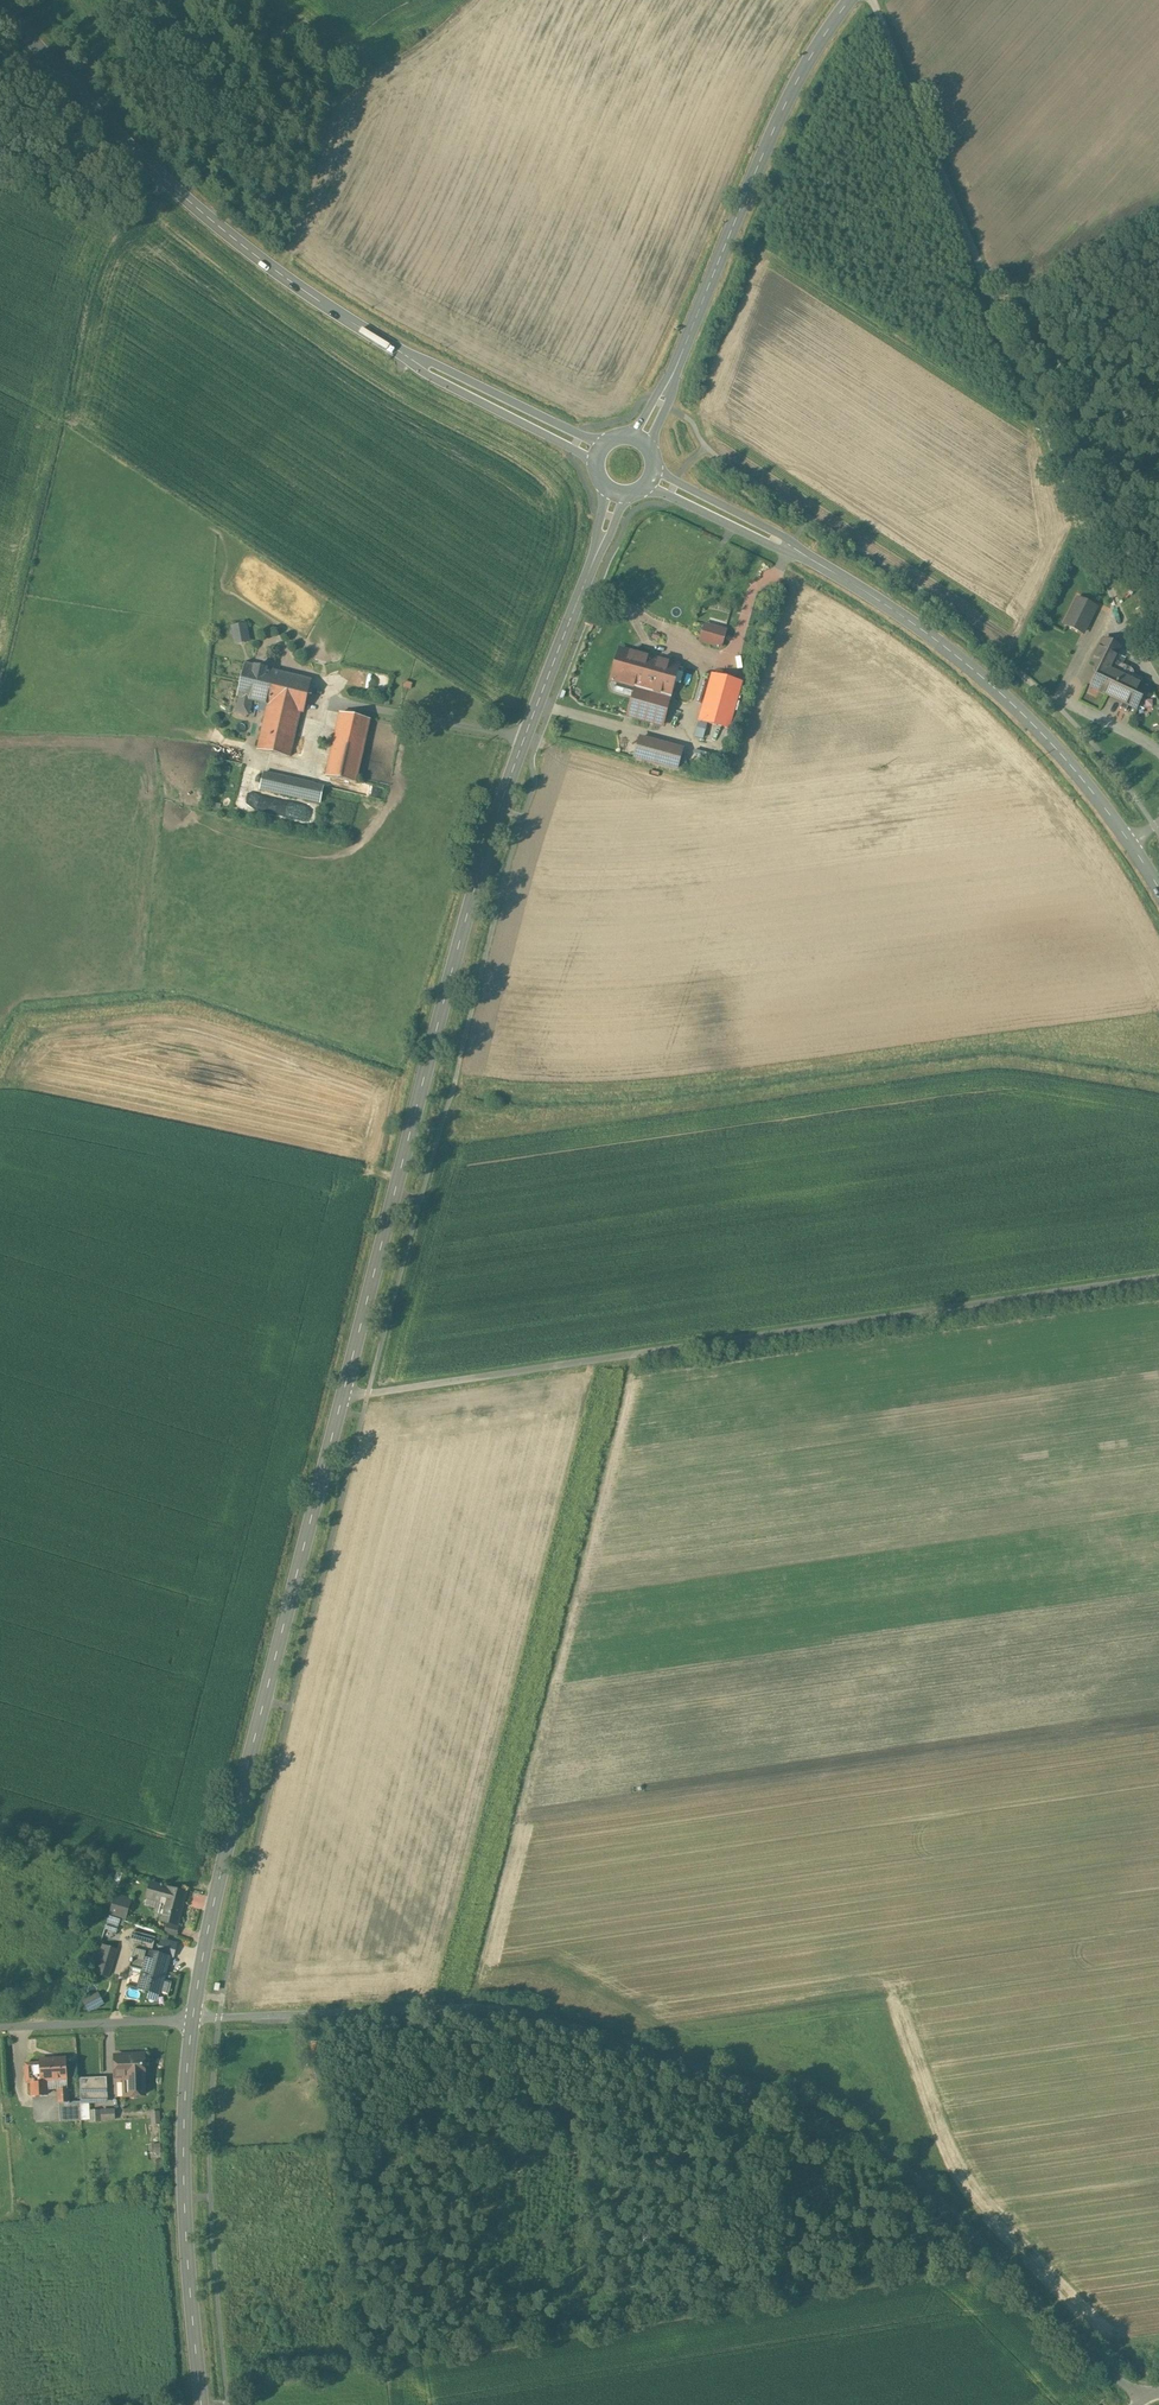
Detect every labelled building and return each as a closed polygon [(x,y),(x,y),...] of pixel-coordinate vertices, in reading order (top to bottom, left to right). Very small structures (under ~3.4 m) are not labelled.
[(1080,599),(1068,625),(1066,624),(1082,632),(1095,606),(1079,598),(1078,598),(1080,599)] [(1157,600),(1150,603),(1157,618),(1158,617),(1158,605),(1157,600)] [(727,629),(704,622),(699,642),(721,648),(727,629)] [(246,624),(231,626),(234,645),(250,642),(246,624)] [(1120,646),(1104,638),(1092,661),(1100,665),(1090,686),(1136,708),(1146,686),(1140,683),(1143,678),(1133,673),(1132,672),(1132,673),(1130,678),(1125,676),(1130,667),(1113,659),(1120,646)] [(678,665),(620,649),(611,679),(636,686),(669,695),(678,665)] [(311,680),(245,664),(238,696),(240,696),(236,711),(248,714),(252,699),(260,701),(258,710),(266,712),(258,750),(289,757),(299,711),(303,712),(311,680)] [(371,687),(384,687),(384,675),(371,674),(371,687)] [(741,682),(712,674),(699,720),(713,724),(728,729),(741,682)] [(669,695),(636,686),(628,715),(661,724),(669,695)] [(369,719),(340,712),(326,776),(355,782),(369,719)] [(695,735),(702,737),(705,722),(698,721),(695,735)] [(681,749),(640,737),(635,757),(676,768),(681,749)] [(324,786),(263,773),(260,789),(320,802),(324,786)] [(186,1891),(151,1882),(147,1897),(166,1902),(161,1920),(177,1924),(186,1891)] [(124,1900),(114,1897),(109,1913),(123,1918),(128,1902),(124,1900)] [(155,1936),(132,1930),(128,1946),(134,1948),(134,1947),(148,1951),(149,1950),(151,1951),(155,1936)] [(177,1941),(161,1937),(158,1952),(174,1955),(177,1941)] [(116,1948),(99,1943),(96,1952),(113,1958),(116,1948)] [(151,1951),(149,1950),(148,1951),(134,1947),(134,1948),(129,1966),(143,1970),(139,1987),(159,1993),(169,1956),(151,1951)] [(113,1958),(96,1952),(91,1971),(108,1976),(113,1958)] [(98,1993),(83,2001),(88,2009),(94,2006),(95,2008),(104,2004),(98,1993)] [(322,2041),(311,2042),(312,2056),(323,2055),(322,2041)] [(143,2053),(115,2054),(116,2076),(129,2075),(130,2094),(145,2093),(143,2053)] [(66,2057),(40,2059),(40,2062),(41,2079),(46,2079),(67,2078),(66,2057)] [(40,2062),(26,2063),(27,2074),(31,2073),(32,2094),(47,2093),(46,2079),(41,2079),(40,2062)] [(101,2076),(79,2077),(80,2100),(80,2101),(102,2100),(101,2076)] [(67,2087),(58,2088),(59,2102),(68,2101),(67,2087)] [(68,2101),(59,2102),(60,2121),(81,2120),(80,2101),(80,2100),(68,2101)] [(99,2109),(89,2109),(89,2121),(99,2121),(99,2109)] [(114,2109),(101,2109),(102,2119),(114,2119),(114,2109)]
